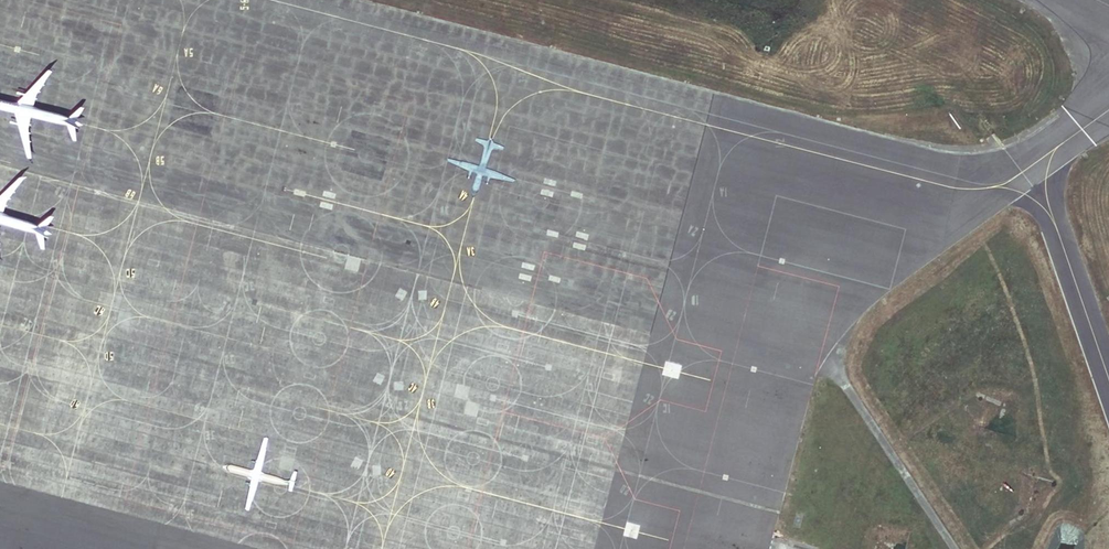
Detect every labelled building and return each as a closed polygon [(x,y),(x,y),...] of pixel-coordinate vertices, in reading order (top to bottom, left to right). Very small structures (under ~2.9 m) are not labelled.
[(149,489),(162,490),(162,482),(173,482),(173,477),(126,475),(126,484),(149,485),(149,489)]
